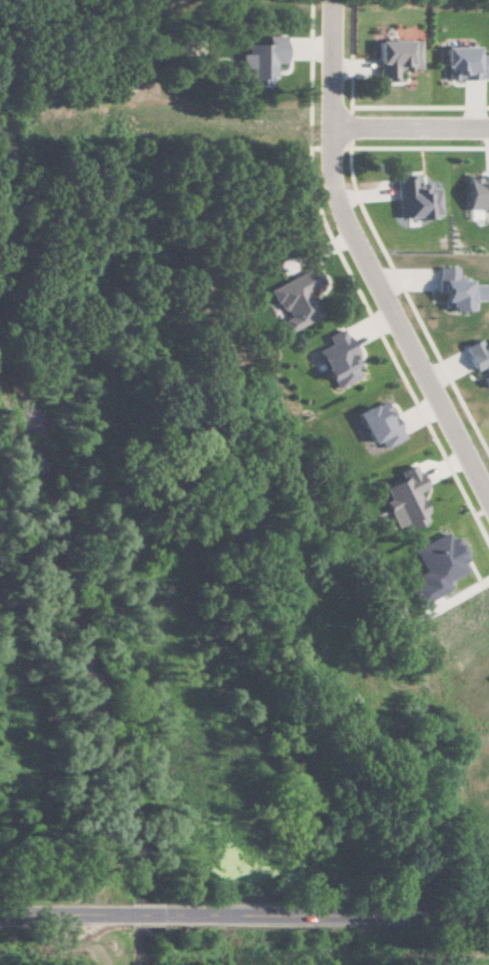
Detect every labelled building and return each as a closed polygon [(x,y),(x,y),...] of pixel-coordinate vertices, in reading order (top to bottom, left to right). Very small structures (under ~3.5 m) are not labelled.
[(281,37),(264,37),(264,46),(244,46),(244,55),(238,55),(238,77),(247,77),(247,87),(258,87),(258,81),(272,81),(272,64),(281,64),(281,37)] [(418,70),(417,41),(375,42),(376,80),(395,80),(394,68),(405,68),(405,70),(418,70)] [(476,47),(443,48),(443,79),(470,78),(470,80),(487,80),(486,55),(477,55),(476,47)] [(396,220),(431,218),(431,214),(439,214),(438,190),(424,190),(423,184),(414,184),(414,177),(394,177),(396,220)] [(467,211),(488,211),(488,177),(468,177),(467,211)] [(267,288),(281,319),(278,320),(285,333),(319,317),(307,291),(322,284),(314,267),(267,288)] [(471,311),(470,280),(455,280),(455,268),(437,268),(437,281),(441,281),(442,303),(449,303),(449,312),(471,311)] [(315,351),(332,389),(358,378),(353,368),(357,366),(351,353),(353,353),(342,328),(324,336),(328,345),(315,351)] [(474,373),(479,370),(488,391),(488,390),(488,344),(482,347),(479,340),(462,347),(474,373)] [(369,445),(377,441),(380,449),(402,439),(383,400),(354,414),(369,445)] [(394,529),(403,525),(405,530),(428,521),(416,492),(424,489),(414,465),(399,471),(402,479),(382,488),(387,500),(382,502),(394,529)] [(412,549),(422,572),(414,576),(418,584),(409,589),(416,606),(448,591),(444,582),(465,573),(461,563),(465,561),(455,538),(448,541),(445,534),(412,549)]
